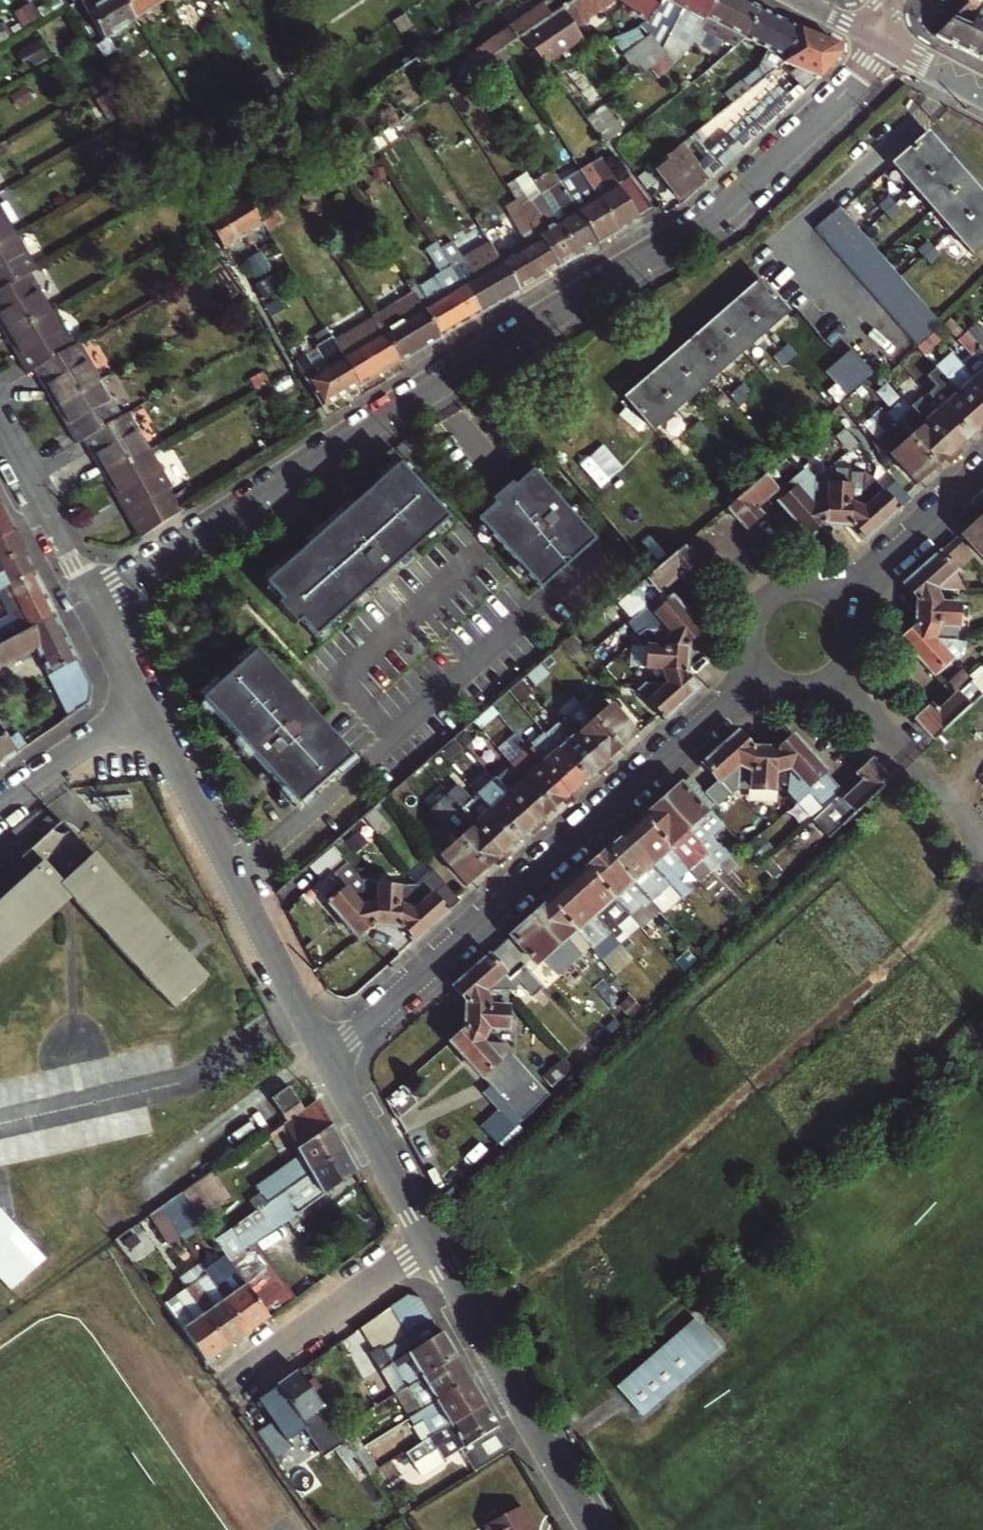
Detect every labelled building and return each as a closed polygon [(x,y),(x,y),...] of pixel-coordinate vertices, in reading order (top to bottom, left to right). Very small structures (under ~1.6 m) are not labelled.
[(88,12),(105,41),(136,21),(123,0),(107,0),(88,12)] [(136,21),(165,3),(163,0),(123,0),(136,21)] [(542,5),(543,5),(509,28),(510,30),(468,59),(475,69),(521,38),(575,0),(549,0),(542,5)] [(634,31),(647,25),(663,3),(664,0),(642,0),(627,19),(613,0),(575,0),(521,38),(546,66),(580,42),(586,51),(602,44),(629,26),(634,31)] [(705,19),(715,0),(664,0),(663,3),(647,25),(634,31),(586,53),(598,68),(622,50),(647,36),(651,40),(624,56),(631,64),(614,77),(621,86),(637,74),(639,76),(666,56),(667,57),(674,64),(686,52),(688,49),(701,26),(705,19)] [(744,0),(715,0),(705,19),(736,35),(723,48),(728,54),(730,53),(746,40),(761,9),(752,4),(744,0)] [(977,57),(982,46),(982,5),(978,2),(974,7),(971,12),(977,16),(970,29),(954,21),(938,38),(977,57)] [(768,12),(761,9),(746,40),(768,51),(759,68),(726,94),(733,103),(781,65),(784,63),(802,29),(768,12)] [(977,16),(971,12),(967,9),(954,21),(970,29),(977,16)] [(714,35),(701,26),(688,49),(701,56),(714,35)] [(838,45),(802,29),(784,63),(797,68),(706,152),(708,155),(697,165),(709,179),(770,123),(825,73),(842,54),(838,45)] [(695,61),(686,52),(674,64),(683,72),(695,61)] [(740,66),(730,53),(728,54),(704,73),(715,85),(740,66)] [(425,68),(418,59),(381,85),(405,118),(411,114),(425,104),(408,80),(425,68)] [(786,72),(781,65),(733,103),(719,115),(725,122),(773,84),(772,83),(786,72)] [(915,187),(949,157),(929,134),(895,164),(915,187)] [(684,202),(709,179),(697,165),(708,155),(706,152),(693,136),(655,166),(684,202)] [(934,208),(968,179),(949,157),(915,187),(934,208)] [(656,210),(631,177),(618,185),(601,158),(581,170),(620,232),(656,210)] [(562,182),(600,243),(604,241),(620,232),(581,170),(562,182)] [(656,180),(649,171),(639,179),(646,188),(656,180)] [(580,255),(600,243),(562,182),(557,175),(546,182),(550,189),(541,195),(580,255)] [(968,179),(934,208),(953,231),(982,204),(982,196),(968,179)] [(237,182),(216,195),(226,210),(207,222),(225,250),(264,226),(259,219),(237,182)] [(561,267),(580,255),(541,195),(531,201),(521,186),(512,191),(518,201),(561,267)] [(889,198),(880,206),(886,213),(895,205),(889,198)] [(531,245),(504,261),(522,290),(532,284),(561,267),(518,201),(507,207),(531,245)] [(982,248),(982,204),(953,231),(975,255),(982,248)] [(901,211),(895,205),(886,213),(891,220),(901,211)] [(16,234),(0,207),(0,244),(16,234)] [(942,325),(906,284),(881,255),(862,234),(840,208),(816,228),(920,347),(927,340),(935,333),(942,325)] [(481,261),(504,301),(512,296),(522,290),(504,261),(478,219),(461,229),(481,261)] [(455,233),(438,243),(455,271),(482,314),(504,301),(481,261),(470,268),(458,249),(463,246),(455,233)] [(0,244),(0,293),(15,284),(31,275),(37,271),(16,234),(0,244)] [(918,250),(924,257),(934,248),(928,242),(918,250)] [(940,255),(934,248),(924,257),(930,264),(940,255)] [(416,295),(424,309),(442,337),(482,314),(455,271),(416,295)] [(53,312),(31,275),(15,284),(0,293),(0,320),(10,337),(53,312)] [(760,282),(738,301),(765,332),(787,313),(760,282)] [(738,301),(715,321),(742,352),(765,332),(738,301)] [(276,306),(271,309),(275,315),(280,312),(276,306)] [(442,337),(424,309),(383,334),(401,362),(442,337)] [(73,349),(53,312),(10,337),(23,359),(19,361),(28,376),(34,372),(73,349)] [(951,317),(944,324),(960,343),(968,336),(951,317)] [(10,337),(0,320),(0,327),(7,339),(10,337)] [(715,321),(693,340),(720,371),(742,352),(715,321)] [(401,362),(383,334),(353,352),(335,324),(326,329),(332,339),(343,357),(360,386),(401,362)] [(982,387),(982,353),(968,336),(960,343),(971,355),(962,363),(982,387)] [(10,337),(7,339),(19,361),(23,359),(10,337)] [(307,381),(324,409),(360,386),(343,357),(332,339),(321,346),(332,364),(316,374),(306,357),(297,363),(308,380),(307,381)] [(720,371),(693,340),(670,360),(697,390),(720,371)] [(80,345),(73,349),(34,372),(43,387),(47,385),(59,407),(102,382),(80,345)] [(788,345),(781,351),(790,361),(796,355),(788,345)] [(783,367),(790,361),(781,351),(774,357),(783,367)] [(856,351),(836,368),(858,393),(864,388),(877,377),(856,351)] [(697,390),(670,360),(649,378),(675,409),(697,390)] [(962,363),(952,372),(945,365),(939,370),(982,420),(982,387),(962,363)] [(830,373),(852,398),(858,393),(836,368),(830,373)] [(939,370),(934,374),(942,382),(930,393),(942,406),(970,439),(981,429),(982,432),(982,420),(939,370)] [(675,409),(649,378),(626,398),(652,429),(675,409)] [(124,418),(102,382),(59,407),(72,428),(69,430),(77,445),(84,441),(124,418)] [(744,384),(737,390),(745,399),(752,394),(744,384)] [(56,409),(59,407),(47,385),(43,387),(56,409)] [(739,405),(745,399),(737,390),(730,395),(739,405)] [(970,439),(942,406),(930,417),(913,398),(907,403),(912,409),(921,418),(924,422),(957,459),(963,454),(958,449),(970,439)] [(56,409),(69,430),(72,428),(59,407),(56,409)] [(921,418),(912,409),(908,413),(916,422),(921,418)] [(130,415),(124,418),(84,441),(92,456),(96,454),(110,476),(151,451),(130,415)] [(957,459),(924,422),(908,436),(936,469),(947,459),(951,464),(957,459)] [(698,423),(692,429),(700,438),(707,433),(698,423)] [(694,444),(700,438),(692,429),(685,434),(694,444)] [(856,444),(844,431),(837,437),(849,451),(856,444)] [(886,448),(919,485),(936,469),(908,436),(904,433),(886,448)] [(420,449),(412,441),(398,453),(405,461),(420,449)] [(173,489),(151,451),(110,476),(122,498),(118,500),(139,536),(180,509),(169,491),(173,489)] [(105,479),(110,476),(96,454),(92,456),(105,479)] [(767,470),(745,490),(739,495),(727,506),(746,528),(762,514),(760,513),(757,509),(774,495),(776,498),(803,474),(800,471),(796,466),(788,472),(778,461),(767,470)] [(388,481),(398,471),(393,466),(383,475),(388,481)] [(418,477),(408,467),(403,472),(412,482),(418,477)] [(803,474),(776,498),(779,502),(810,537),(826,523),(812,506),(815,481),(803,468),(800,471),(803,474)] [(268,586),(283,603),(278,607),(297,628),(301,623),(316,640),(332,626),(356,606),(369,594),(394,572),(409,559),(436,535),(447,525),(449,523),(446,520),(437,510),(412,482),(403,472),(401,469),(398,471),(388,481),(347,517),(332,529),(321,539),(318,542),(307,552),(280,576),(269,585),(268,586)] [(543,471),(537,476),(550,490),(555,485),(543,471)] [(543,592),(597,544),(585,530),(571,515),(550,490),(537,476),(536,475),(518,490),(514,486),(494,503),(498,508),(481,523),(482,524),(495,538),(516,563),(530,578),(543,592)] [(110,476),(105,479),(118,500),(122,498),(110,476)] [(873,479),(866,483),(867,509),(851,523),(865,540),(900,509),(896,505),(873,479)] [(866,483),(815,481),(812,506),(826,523),(833,525),(844,525),(851,523),(867,509),(866,483)] [(16,532),(0,499),(0,540),(16,532)] [(452,515),(443,505),(437,510),(446,520),(452,515)] [(577,510),(571,515),(585,530),(590,525),(577,510)] [(342,511),(327,524),(332,529),(347,517),(342,511)] [(981,517),(961,535),(982,559),(982,518),(981,517)] [(482,524),(477,529),(489,543),(495,538),(482,524)] [(447,525),(436,535),(441,540),(452,531),(447,525)] [(16,532),(0,540),(0,565),(26,552),(16,532)] [(321,539),(316,533),(302,546),(307,552),(318,542),(321,539)] [(936,587),(957,589),(957,572),(973,558),(956,539),(905,585),(919,601),(936,587)] [(664,597),(668,594),(684,578),(687,580),(701,568),(682,546),(652,573),(647,578),(664,597)] [(26,552),(0,565),(0,591),(36,573),(26,552)] [(394,572),(399,577),(414,564),(409,559),(394,572)] [(516,563),(511,568),(525,583),(530,578),(516,563)] [(275,570),(264,579),(269,585),(280,576),(275,570)] [(36,573),(0,591),(0,601),(8,618),(0,623),(0,645),(57,616),(48,597),(36,573)] [(936,587),(919,601),(917,613),(917,626),(932,643),(964,644),(965,627),(960,626),(962,606),(944,605),(936,587)] [(369,594),(356,606),(360,611),(374,599),(369,594)] [(642,623),(647,630),(671,630),(686,647),(703,632),(671,597),(642,623)] [(57,616),(0,645),(0,666),(35,649),(48,674),(50,675),(71,716),(90,703),(92,687),(57,616)] [(332,626),(316,640),(321,646),(337,632),(332,626)] [(932,643),(917,626),(903,639),(903,642),(933,676),(951,659),(963,659),(965,644),(964,644),(932,643)] [(671,630),(647,630),(645,669),(664,671),(669,686),(685,672),(687,664),(687,658),(686,647),(671,630)] [(252,648),(235,664),(236,665),(240,669),(257,654),(252,648)] [(303,705),(288,688),(257,654),(240,669),(236,665),(216,682),(220,687),(203,702),(205,705),(215,715),(238,741),(242,746),(254,758),(283,791),(299,808),(300,807),(315,793),(332,778),(352,760),(350,757),(341,747),(303,705)] [(933,706),(917,721),(935,741),(982,698),(982,697),(968,680),(971,678),(963,670),(943,687),(948,693),(953,699),(939,712),(933,706)] [(699,688),(685,672),(669,686),(666,686),(648,701),(660,715),(664,719),(699,688)] [(215,681),(198,697),(203,702),(220,687),(216,682),(215,681)] [(309,700),(294,683),(288,688),(303,705),(309,700)] [(594,686),(576,701),(579,704),(620,750),(637,735),(594,686)] [(553,722),(560,716),(548,703),(542,709),(553,722)] [(609,760),(620,750),(579,704),(562,719),(607,770),(613,765),(609,760)] [(215,715),(205,705),(200,710),(209,720),(215,715)] [(602,775),(607,770),(562,719),(545,734),(558,749),(586,780),(597,770),(602,775)] [(18,752),(0,727),(0,765),(18,752)] [(736,764),(753,750),(738,734),(704,764),(719,781),(705,793),(716,806),(735,790),(736,788),(736,764)] [(793,768),(790,792),(812,818),(843,790),(794,738),(778,751),(793,768)] [(242,746),(238,741),(233,746),(248,763),(254,758),(242,746)] [(356,752),(347,742),(341,747),(350,757),(356,752)] [(529,749),(538,759),(544,754),(535,743),(529,749)] [(568,805),(574,799),(542,763),(538,759),(529,749),(512,763),(525,778),(553,810),(564,800),(568,805)] [(542,763),(574,799),(579,795),(575,790),(586,780),(558,749),(542,763)] [(736,764),(736,788),(790,792),(793,768),(778,751),(772,749),(753,750),(736,764)] [(352,760),(332,778),(337,784),(357,766),(352,760)] [(843,790),(812,818),(829,837),(890,781),(873,761),(857,776),(863,783),(848,797),(843,790)] [(502,774),(496,779),(505,789),(510,784),(502,774)] [(691,776),(659,803),(671,817),(675,814),(691,831),(690,832),(709,853),(721,867),(729,860),(710,838),(725,826),(712,811),(716,806),(705,793),(691,776)] [(525,778),(508,793),(541,830),(546,825),(542,820),(553,810),(525,778)] [(505,789),(496,779),(490,784),(499,794),(505,789)] [(299,808),(283,791),(277,796),(293,813),(299,808)] [(315,793),(300,807),(305,812),(321,799),(315,793)] [(491,808),(519,840),(530,830),(534,835),(541,830),(508,793),(491,808)] [(462,809),(506,860),(512,854),(509,850),(519,840),(491,808),(478,794),(462,809)] [(440,802),(431,809),(445,824),(453,817),(440,802)] [(671,817),(659,803),(643,818),(689,870),(709,853),(690,832),(691,831),(675,814),(671,817)] [(500,865),(506,860),(462,809),(445,824),(485,870),(486,870),(496,861),(500,865)] [(643,818),(623,836),(635,850),(638,847),(653,864),(651,866),(681,900),(689,909),(697,903),(677,881),(689,870),(643,818)] [(383,819),(373,826),(383,841),(393,833),(383,819)] [(485,870),(445,824),(428,839),(468,885),(485,870)] [(72,895),(174,1006),(205,979),(74,835),(0,903),(0,961),(72,895)] [(635,850),(623,836),(605,852),(651,903),(663,916),(681,900),(651,866),(653,864),(638,847),(635,850)] [(334,846),(312,864),(322,876),(343,857),(334,846)] [(651,903),(605,852),(586,869),(627,915),(640,904),(644,909),(651,903)] [(783,873),(768,856),(759,865),(774,881),(783,873)] [(359,937),(375,923),(362,908),(363,880),(346,860),(332,872),(341,882),(336,886),(340,890),(328,901),(359,937)] [(434,869),(416,885),(417,910),(400,925),(414,941),(449,910),(445,906),(457,895),(434,869)] [(586,869),(569,884),(582,898),(577,901),(591,918),(593,916),(608,933),(627,915),(586,869)] [(417,910),(416,885),(363,880),(362,908),(375,923),(385,926),(393,926),(400,925),(417,910)] [(582,898),(569,884),(549,902),(576,932),(589,947),(591,949),(608,933),(593,916),(591,918),(577,901),(582,898)] [(457,895),(445,906),(449,910),(461,900),(457,895)] [(554,951),(556,950),(569,965),(581,954),(567,939),(576,932),(549,902),(531,918),(543,931),(539,935),(554,951)] [(543,931),(531,918),(511,936),(531,959),(538,966),(539,967),(545,961),(558,975),(569,965),(556,950),(554,951),(539,935),(543,931)] [(567,939),(581,954),(589,947),(576,932),(567,939)] [(531,959),(511,936),(500,946),(516,964),(520,969),(526,963),(531,959)] [(520,969),(516,964),(500,946),(454,986),(469,1003),(486,988),(488,989),(512,991),(523,981),(536,996),(546,987),(526,963),(520,969)] [(507,1046),(508,1046),(512,992),(512,991),(488,989),(486,988),(469,1003),(467,1028),(481,1044),(507,1046)] [(481,1044),(467,1028),(451,1043),(491,1086),(505,1102),(498,1109),(480,1125),(497,1144),(551,1095),(507,1046),(481,1044)] [(272,1098),(283,1115),(301,1102),(289,1086),(272,1098)] [(483,1093),(498,1109),(505,1102),(491,1086),(483,1093)] [(317,1101),(284,1125),(303,1161),(258,1191),(260,1194),(250,1201),(256,1210),(343,1149),(320,1107),(317,1101)] [(152,1134),(146,1107),(0,1141),(0,1169),(152,1134)] [(215,1240),(221,1249),(289,1201),(297,1213),(356,1172),(352,1165),(343,1149),(256,1210),(215,1240)] [(182,1193),(201,1220),(232,1198),(212,1171),(182,1193)] [(160,1208),(180,1236),(190,1251),(196,1260),(214,1247),(196,1223),(201,1220),(182,1193),(160,1208)] [(168,1244),(180,1236),(160,1208),(149,1216),(168,1244)] [(10,1290),(38,1264),(0,1221),(0,1279),(10,1290)] [(148,1253),(131,1229),(118,1238),(135,1262),(148,1253)] [(271,1262),(255,1239),(233,1255),(249,1279),(271,1262)] [(198,1263),(196,1260),(190,1251),(181,1257),(189,1269),(198,1263)] [(206,1273),(248,1333),(270,1318),(261,1306),(253,1294),(244,1282),(228,1258),(206,1273)] [(271,1262),(249,1279),(257,1291),(279,1274),(271,1262)] [(185,1288),(227,1348),(248,1333),(206,1273),(185,1288)] [(257,1291),(266,1303),(288,1287),(279,1274),(257,1291)] [(208,1361),(227,1348),(185,1288),(175,1295),(167,1284),(156,1292),(206,1362),(208,1361)] [(288,1287),(266,1303),(274,1315),(296,1299),(288,1287)] [(390,1307),(407,1336),(434,1320),(421,1298),(406,1295),(390,1307)] [(707,1309),(631,1378),(653,1402),(729,1333),(707,1309)] [(381,1370),(394,1394),(456,1356),(434,1320),(407,1336),(384,1350),(391,1364),(381,1370)] [(456,1356),(394,1394),(408,1419),(471,1380),(456,1356)] [(355,1452),(339,1429),(298,1371),(276,1386),(285,1398),(265,1412),(288,1443),(307,1429),(318,1445),(328,1437),(352,1470),(363,1463),(355,1452)] [(471,1380),(408,1419),(416,1431),(444,1414),(450,1426),(485,1404),(471,1380)] [(450,1426),(414,1448),(422,1461),(438,1451),(444,1461),(474,1442),(486,1461),(510,1446),(499,1427),(485,1404),(450,1426)] [(362,1447),(346,1424),(339,1429),(355,1452),(362,1447)] [(378,1470),(362,1447),(355,1452),(363,1463),(371,1475),(378,1470)] [(523,1506),(487,1526),(489,1529),(536,1529),(523,1506)]
